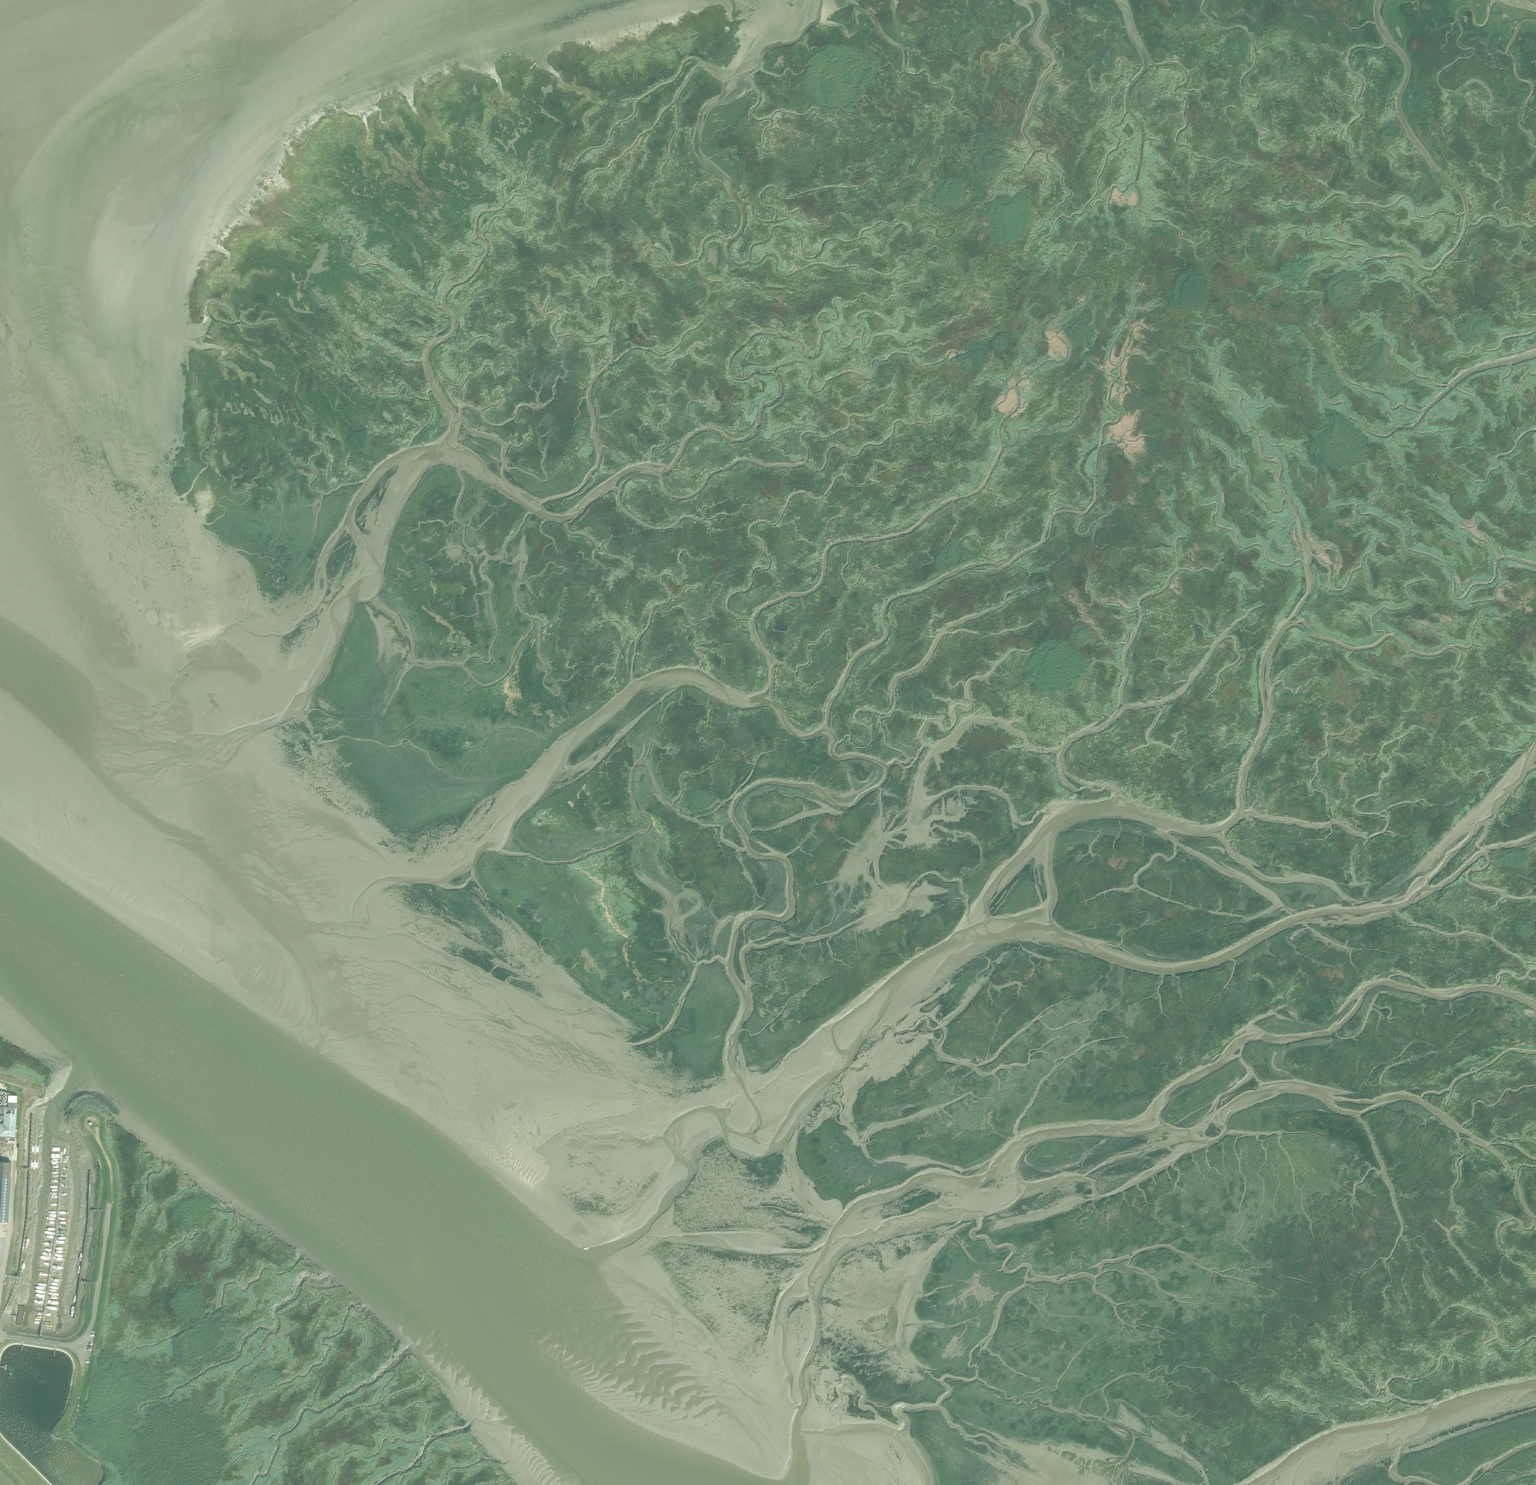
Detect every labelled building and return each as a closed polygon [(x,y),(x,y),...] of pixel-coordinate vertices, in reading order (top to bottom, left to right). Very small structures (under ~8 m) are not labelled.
[(4,1113),(4,1117),(4,1124),(3,1124),(0,1123),(0,1135),(4,1136),(5,1136),(6,1136),(5,1138),(11,1138),(11,1140),(15,1141),(15,1138),(16,1123),(16,1116),(16,1114),(17,1103),(9,1102),(8,1107),(3,1107),(0,1106),(0,1113),(4,1113)] [(8,1222),(10,1177),(11,1162),(0,1162),(0,1221),(8,1222)]
